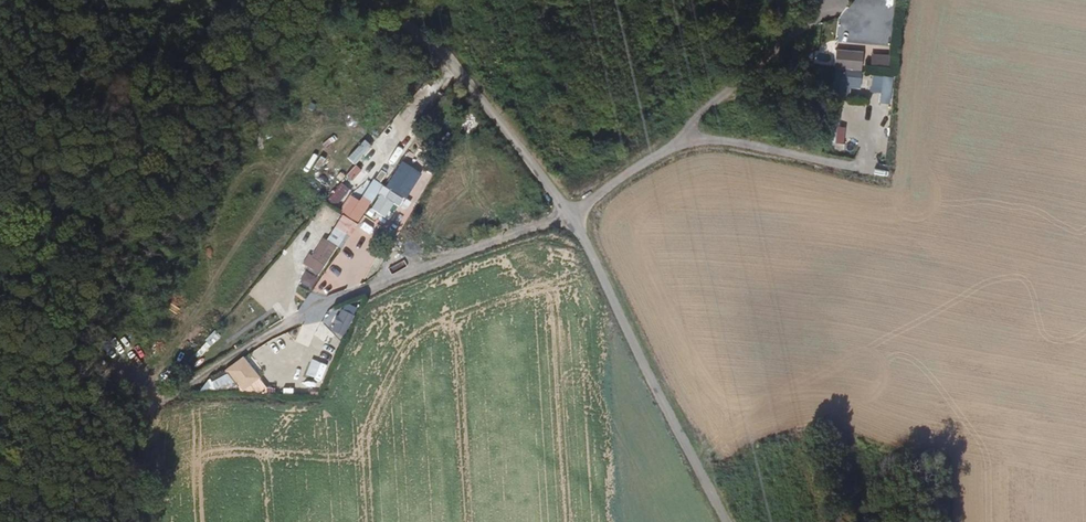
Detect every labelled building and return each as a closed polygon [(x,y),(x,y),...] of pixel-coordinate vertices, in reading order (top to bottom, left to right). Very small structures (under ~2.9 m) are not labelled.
[(861,71),(863,52),(836,50),(834,69),(861,71)] [(859,90),(861,71),(834,69),(831,96),(850,98),(851,89),(859,90)] [(875,96),(891,97),(892,81),(876,81),(875,96)] [(838,125),(840,104),(832,103),(830,125),(838,125)] [(348,157),(361,169),(376,153),(363,140),(348,157)] [(406,183),(414,167),(399,160),(392,176),(406,183)] [(422,191),(437,165),(428,160),(413,187),(422,191)] [(353,165),(344,177),(351,182),(361,171),(353,165)] [(357,223),(381,186),(371,180),(358,201),(349,195),(338,211),(357,223)] [(384,227),(407,192),(390,181),(368,217),(384,227)] [(334,209),(349,190),(340,184),(325,202),(334,209)] [(341,249),(356,224),(336,213),(330,224),(333,226),(325,240),(341,249)] [(319,275),(336,249),(321,239),(310,256),(307,255),(302,264),(319,275)] [(311,289),(317,277),(304,271),(298,283),(311,289)] [(259,290),(255,295),(266,304),(270,299),(259,290)] [(260,378),(244,357),(227,371),(244,391),(260,378)]
